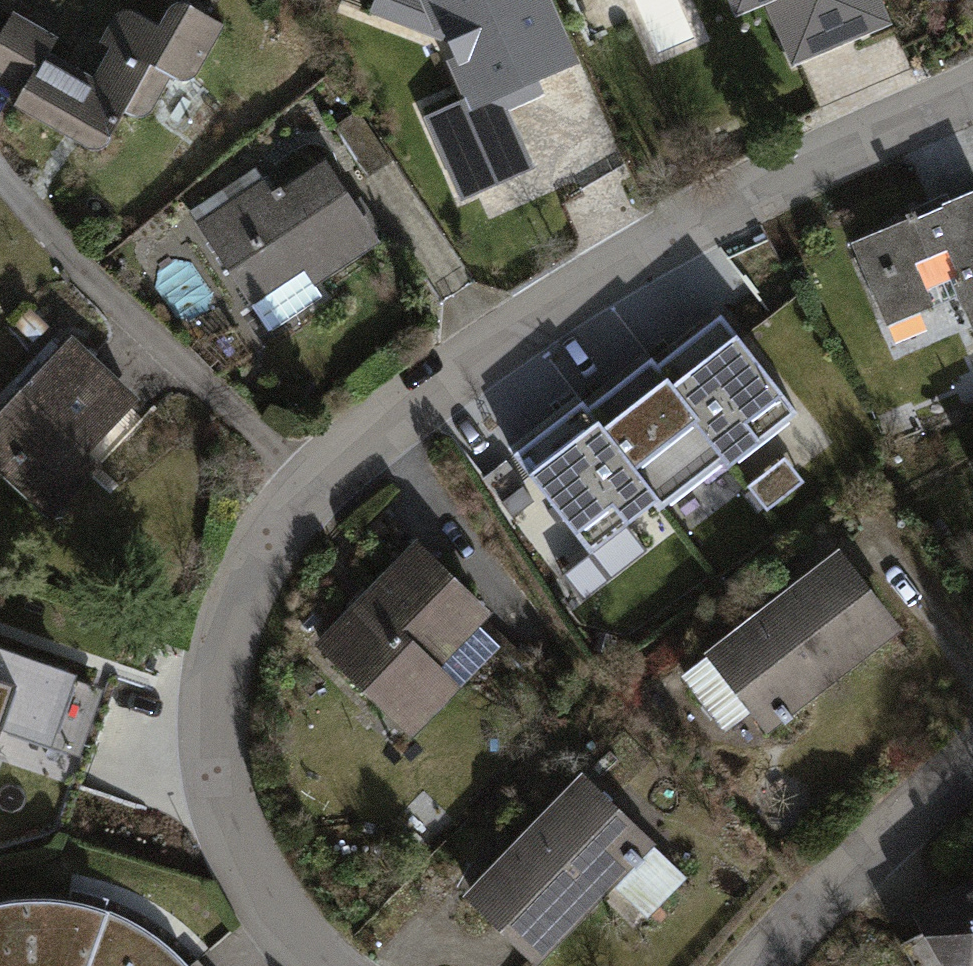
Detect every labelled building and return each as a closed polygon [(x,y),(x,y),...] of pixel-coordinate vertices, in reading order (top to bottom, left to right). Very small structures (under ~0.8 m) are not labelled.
[(447,45),(503,180),(620,131),(565,0),(555,0),(447,45)] [(735,24),(766,10),(792,70),(892,27),(880,0),(724,0),(735,24)] [(10,14),(0,32),(0,81),(21,92),(9,113),(87,155),(94,155),(100,154),(105,150),(108,145),(122,117),(133,122),(140,123),(148,118),(154,110),(168,84),(178,86),(188,86),(195,81),(200,74),(223,32),(188,13),(182,11),(176,11),(170,13),(165,19),(156,32),(133,18),(128,15),(122,15),(117,18),(112,21),(99,45),(109,50),(91,83),(48,59),(58,40),(10,14)] [(357,114),(335,129),(367,179),(390,165),(357,114)] [(261,183),(194,227),(267,337),(324,300),(316,288),(380,247),(325,164),(272,198),(261,183)] [(851,246),(887,329),(933,310),(915,267),(948,254),(962,287),(955,290),(972,333),(972,195),(851,246)] [(722,321),(655,370),(727,466),(732,473),(799,423),(722,321)] [(69,340),(0,414),(0,480),(48,525),(98,471),(87,461),(139,405),(69,340)] [(586,413),(660,509),(662,515),(727,466),(655,370),(652,364),(586,413)] [(582,408),(514,460),(591,561),(660,509),(586,413),(582,408)] [(492,619),(415,544),(312,649),(409,744),(509,643),(488,623),(492,619)] [(841,552),(703,656),(766,739),(904,636),(841,552)] [(78,680),(0,653),(0,742),(2,737),(52,754),(78,680)] [(461,903),(527,965),(542,965),(615,890),(648,922),(687,881),(654,849),(656,847),(582,776),(461,903)] [(910,906),(921,925),(900,937),(916,965),(972,965),(972,871),(910,906)] [(195,965),(159,931),(129,913),(88,896),(44,890),(4,892),(0,893),(0,965),(195,965)]
